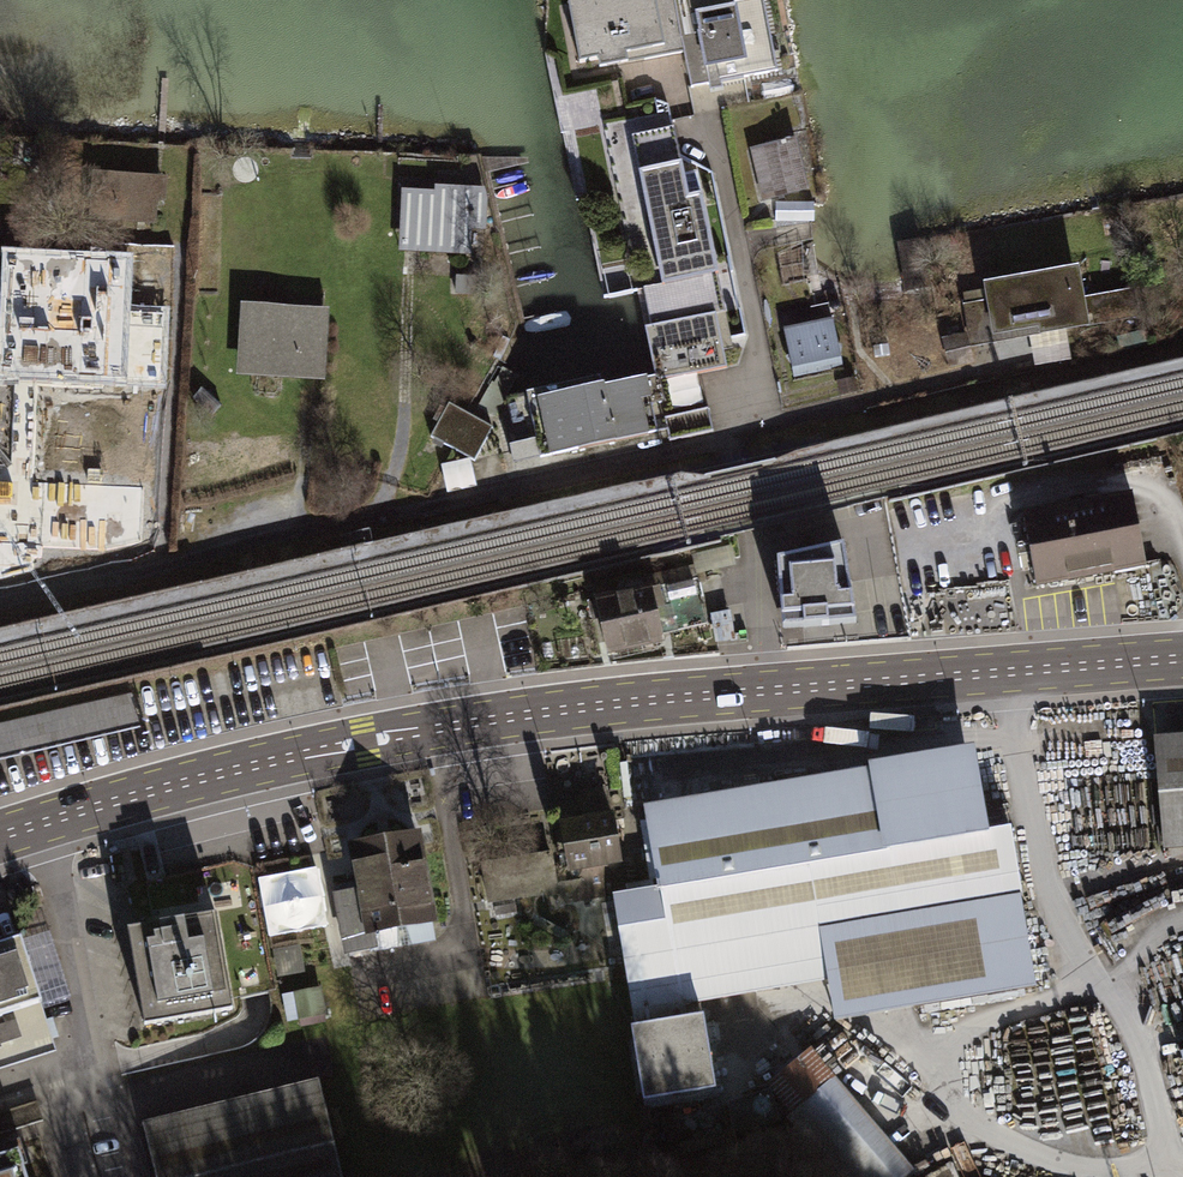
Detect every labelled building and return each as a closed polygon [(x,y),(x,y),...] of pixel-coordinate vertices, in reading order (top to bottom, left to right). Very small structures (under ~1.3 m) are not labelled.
[(609,6),(608,0),(571,0),(578,39),(587,38),(591,63),(686,46),(678,0),(645,0),(609,6)] [(734,9),(733,0),(678,0),(686,46),(698,43),(707,90),(780,77),(766,4),(734,9)] [(800,149),(751,158),(760,210),(810,201),(800,149)] [(720,277),(700,173),(652,182),(671,286),(720,277)] [(167,188),(91,184),(88,233),(164,236),(167,188)] [(400,202),(398,261),(469,264),(470,241),(487,241),(489,200),(430,197),(430,203),(400,202)] [(1038,327),(1039,334),(1089,325),(1078,264),(983,281),(993,335),(1038,327)] [(328,320),(240,314),(236,385),(324,391),(328,320)] [(727,371),(716,315),(653,327),(664,383),(727,371)] [(834,317),(780,328),(790,382),(845,372),(834,317)] [(948,356),(994,346),(990,329),(944,340),(948,356)] [(651,384),(588,395),(600,459),(663,447),(651,384)] [(588,395),(524,407),(537,471),(600,459),(588,395)] [(449,403),(432,439),(478,460),(495,424),(449,403)] [(1132,491),(1023,512),(1037,587),(1146,567),(1132,491)] [(843,543),(777,557),(782,629),(855,623),(843,543)] [(650,584),(593,597),(607,656),(664,643),(663,636),(710,625),(698,577),(652,588),(650,584)] [(0,724),(0,760),(140,727),(131,693),(0,724)] [(1155,741),(1164,855),(1182,854),(1182,739),(1155,741)] [(990,756),(646,813),(659,893),(621,899),(658,1118),(737,1105),(722,1018),(828,1001),(834,1038),(1048,1003),(1020,837),(1003,835),(990,756)] [(614,811),(559,820),(571,890),(626,881),(614,811)] [(421,829),(347,843),(355,888),(331,892),(343,957),(402,946),(398,928),(405,927),(408,946),(437,941),(434,924),(439,923),(421,829)] [(271,940),(330,927),(318,868),(258,881),(271,940)] [(218,912),(128,927),(144,1025),(234,1010),(227,969),(218,912)] [(59,1048),(24,936),(0,944),(0,1067),(59,1048)] [(280,977),(305,973),(301,947),(276,951),(280,977)] [(284,996),(289,1022),(326,1015),(321,989),(284,996)] [(768,1086),(841,1176),(911,1176),(916,1173),(815,1048),(768,1086)] [(146,1132),(156,1176),(348,1176),(334,1093),(146,1132)] [(45,1120),(41,1110),(39,1100),(0,1112),(0,1134),(45,1120)] [(23,1148),(0,1155),(0,1176),(32,1176),(23,1148)]
